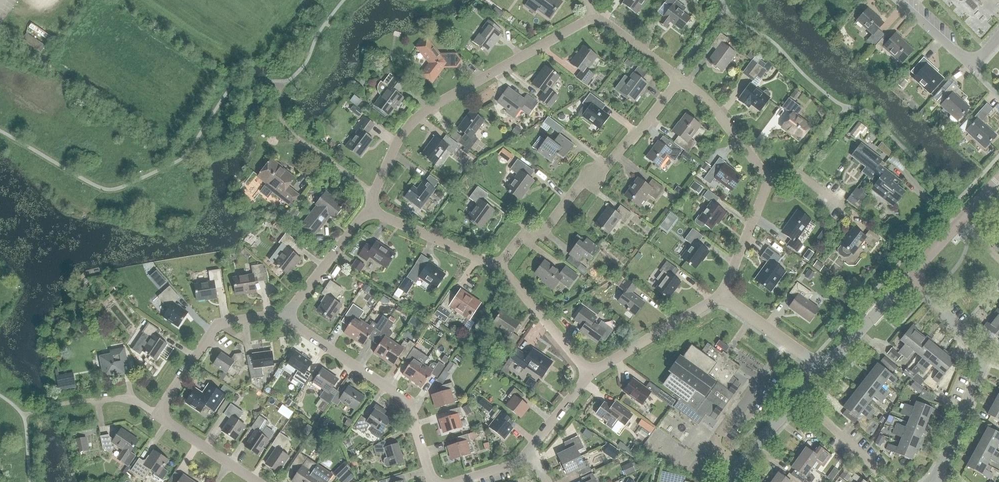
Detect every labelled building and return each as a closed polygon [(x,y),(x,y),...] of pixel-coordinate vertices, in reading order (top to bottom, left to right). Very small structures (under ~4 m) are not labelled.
[(525,6),(534,13),(536,10),(549,19),(560,3),(556,0),(529,0),(525,6)] [(647,0),(625,0),(621,5),(621,6),(622,4),(638,16),(638,15),(636,14),(647,0)] [(659,22),(665,27),(669,22),(681,30),(690,18),(682,13),(686,8),(676,1),(676,0),(667,0),(664,3),(670,7),(659,22)] [(857,20),(872,34),(866,41),(872,46),(883,34),(877,29),(883,23),(867,9),(857,20)] [(502,35),(498,33),(501,30),(488,20),(472,42),(487,53),(496,40),(498,41),(502,35)] [(901,63),(901,64),(913,51),(899,39),(901,37),(895,32),(890,38),(885,34),(873,47),(878,52),(883,47),(901,63)] [(40,52),(45,46),(26,33),(21,40),(40,52)] [(720,33),(710,46),(716,50),(708,62),(721,72),(735,53),(724,45),(728,39),(720,33)] [(431,83),(446,63),(452,63),(454,61),(448,54),(439,54),(426,39),(416,48),(430,63),(421,75),(431,83)] [(586,70),(596,57),(583,47),(575,58),(574,57),(570,63),(580,71),(576,77),(586,85),(593,75),(586,70)] [(750,51),(746,56),(751,60),(755,55),(750,51)] [(934,67),(923,57),(910,72),(915,76),(913,78),(930,93),(943,79),(932,70),(934,67)] [(624,63),(630,68),(634,63),(627,59),(624,63)] [(756,64),(749,73),(759,80),(766,71),(756,64)] [(548,90),(558,77),(545,67),(532,84),(544,93),(539,99),(549,107),(557,97),(548,90)] [(624,76),(615,88),(627,97),(626,99),(628,97),(634,102),(647,84),(633,73),(628,79),(624,76)] [(377,91),(378,93),(379,95),(381,96),(375,104),(389,114),(397,104),(398,105),(403,98),(398,94),(405,85),(389,74),(383,83),(380,81),(378,85),(377,86),(377,88),(377,89),(377,91)] [(902,88),(907,82),(901,77),(896,83),(902,88)] [(957,99),(958,98),(954,95),(958,89),(952,83),(940,97),(945,101),(941,106),(950,114),(949,116),(949,119),(953,122),(955,122),(957,120),(968,108),(968,107),(967,108),(961,103),(957,99)] [(763,91),(762,93),(750,84),(740,97),(741,97),(738,100),(748,107),(750,104),(759,111),(769,98),(768,98),(770,96),(770,93),(766,90),(763,91)] [(513,117),(520,108),(528,115),(537,103),(526,95),(523,100),(508,88),(497,102),(507,109),(505,111),(513,117)] [(795,90),(790,97),(795,100),(800,94),(795,90)] [(579,117),(581,117),(599,130),(609,116),(602,110),(605,105),(589,93),(582,104),(584,106),(583,107),(582,106),(577,114),(577,116),(579,117)] [(353,95),(349,101),(354,105),(357,107),(361,101),(353,95)] [(788,98),(781,108),(791,115),(781,127),(799,140),(809,126),(796,116),(802,108),(788,98)] [(967,120),(959,128),(964,133),(966,131),(984,148),(995,136),(984,126),(988,121),(985,118),(992,109),(986,104),(978,113),(974,117),(977,119),(972,124),(967,120)] [(350,110),(358,117),(362,111),(357,107),(354,105),(350,110)] [(483,121),(470,111),(457,128),(465,134),(458,143),(469,150),(477,139),(472,135),(483,121)] [(695,143),(690,139),(700,125),(685,114),(672,132),(678,136),(673,143),(688,153),(695,143)] [(548,116),(543,122),(551,128),(555,122),(548,116)] [(354,129),(357,132),(345,147),(359,157),(372,140),(366,135),(374,125),(363,117),(354,129)] [(854,137),(862,127),(858,124),(850,134),(854,137)] [(516,126),(512,131),(518,136),(522,130),(516,126)] [(563,159),(573,146),(558,134),(553,142),(547,138),(545,140),(539,136),(532,146),(537,150),(537,151),(551,162),(557,154),(563,159)] [(420,153),(419,153),(434,164),(445,149),(451,154),(458,145),(445,135),(441,141),(432,135),(432,136),(434,137),(421,154),(420,153)] [(682,151),(673,144),(669,150),(658,142),(646,158),(658,167),(667,156),(674,161),(682,151)] [(881,160),(861,144),(851,156),(869,170),(865,174),(872,179),(881,167),(884,164),(880,161),(881,160)] [(502,148),(498,155),(508,162),(512,155),(502,148)] [(892,153),(887,148),(883,152),(889,157),(892,153)] [(272,159),(257,178),(258,178),(259,176),(267,183),(265,187),(260,192),(268,198),(272,193),(290,207),(299,196),(287,186),(292,180),(279,169),(281,166),(272,159)] [(517,160),(510,169),(517,175),(506,189),(519,199),(533,181),(529,178),(534,171),(517,160)] [(705,162),(700,168),(706,172),(710,166),(705,162)] [(741,177),(724,164),(718,172),(712,168),(703,179),(710,184),(714,178),(731,191),(741,177)] [(901,183),(881,167),(872,179),(876,183),(871,190),(892,206),(903,192),(898,187),(901,183)] [(646,199),(644,197),(646,193),(655,199),(663,188),(652,179),(647,185),(638,178),(624,196),(640,207),(646,199)] [(416,189),(412,186),(404,197),(414,205),(416,203),(425,209),(432,201),(428,198),(435,189),(423,180),(416,189)] [(689,187),(698,194),(702,188),(694,181),(689,187)] [(673,190),(678,194),(682,189),(677,186),(673,190)] [(482,202),(487,195),(476,187),(469,198),(476,203),(466,217),(479,227),(487,216),(489,217),(494,211),(482,202)] [(846,200),(857,208),(867,195),(864,193),(866,191),(860,188),(859,190),(855,187),(846,200)] [(703,227),(705,224),(711,229),(718,219),(720,220),(725,213),(714,205),(719,198),(707,190),(703,197),(711,203),(700,217),(698,215),(694,220),(695,223),(700,227),(703,227)] [(316,204),(317,206),(300,227),(312,237),(330,215),(333,218),(343,206),(325,192),(316,204)] [(608,234),(618,220),(624,224),(631,214),(620,205),(615,212),(608,207),(595,224),(608,234)] [(299,213),(292,207),(286,216),(293,221),(299,213)] [(782,231),(791,238),(786,244),(796,251),(801,245),(796,240),(809,221),(796,211),(782,231)] [(667,231),(677,218),(669,213),(660,226),(667,231)] [(288,218),(285,221),(294,228),(297,225),(288,218)] [(824,223),(820,229),(828,234),(832,229),(824,223)] [(872,247),(879,237),(869,230),(864,237),(853,228),(840,245),(841,246),(838,250),(839,254),(843,257),(846,256),(850,252),(853,254),(863,241),(872,247)] [(702,237),(691,229),(684,239),(691,245),(681,258),(695,268),(703,257),(703,258),(708,252),(697,244),(702,237)] [(290,251),(297,242),(286,233),(278,243),(281,245),(269,261),(287,274),(295,264),(296,264),(300,259),(290,251)] [(599,248),(586,238),(584,240),(577,235),(573,239),(577,242),(568,254),(579,262),(583,256),(589,261),(599,248)] [(369,257),(385,268),(394,254),(376,241),(371,248),(366,244),(358,256),(366,261),(369,257)] [(767,247),(760,257),(768,264),(756,281),(769,290),(783,271),(775,265),(780,257),(767,247)] [(642,256),(637,253),(633,258),(638,261),(642,256)] [(356,259),(351,266),(360,272),(365,265),(356,259)] [(817,260),(812,266),(819,271),(824,265),(817,260)] [(534,273),(542,279),(541,280),(553,289),(559,281),(568,287),(577,276),(565,267),(560,274),(544,261),(534,273)] [(660,282),(655,289),(668,299),(680,282),(673,277),(678,270),(666,261),(659,271),(661,272),(656,279),(660,282)] [(415,264),(406,277),(415,283),(418,277),(435,288),(445,275),(434,267),(434,266),(428,262),(424,269),(415,264)] [(256,292),(254,282),(265,281),(263,264),(251,266),(252,275),(233,278),(236,294),(248,293),(248,294),(256,292)] [(210,299),(216,298),(215,289),(222,288),(219,270),(208,271),(210,282),(194,284),(197,300),(209,298),(210,299)] [(810,280),(814,274),(809,270),(805,276),(810,280)] [(156,284),(163,279),(156,271),(150,277),(156,284)] [(169,279),(177,288),(183,283),(176,274),(169,279)] [(406,294),(413,283),(404,278),(398,288),(406,294)] [(165,282),(163,279),(156,284),(159,287),(165,282)] [(626,310),(634,316),(644,303),(631,293),(636,287),(625,279),(617,289),(624,293),(617,301),(627,308),(626,310)] [(326,297),(317,311),(331,320),(341,306),(334,301),(342,289),(330,281),(321,294),(326,297)] [(797,283),(789,293),(795,298),(789,307),(809,322),(818,309),(806,301),(812,293),(797,283)] [(365,284),(361,290),(367,294),(371,288),(365,284)] [(174,304),(179,297),(169,286),(157,297),(168,309),(163,317),(178,327),(187,313),(174,304)] [(450,306),(469,319),(479,303),(460,290),(450,306)] [(587,308),(597,315),(600,310),(591,303),(587,308)] [(364,323),(358,319),(363,312),(352,305),(345,316),(351,321),(343,333),(353,339),(364,323)] [(444,322),(450,313),(439,306),(433,314),(444,322)] [(612,329),(601,322),(599,325),(593,321),(596,317),(586,310),(583,307),(574,320),(583,327),(579,331),(596,343),(600,337),(604,340),(612,329)] [(512,348),(519,338),(512,333),(519,323),(501,311),(492,325),(505,334),(501,340),(512,348)] [(388,320),(382,316),(377,325),(372,322),(369,326),(364,323),(353,339),(363,346),(374,329),(379,333),(388,320)] [(992,319),(989,324),(986,323),(983,326),(998,339),(998,325),(992,319)] [(393,323),(388,320),(379,333),(384,337),(373,353),(383,359),(394,343),(388,339),(392,333),(388,331),(393,323)] [(131,348),(130,349),(140,355),(142,351),(155,360),(166,344),(156,337),(160,331),(148,323),(141,333),(143,334),(132,349),(131,348)] [(902,355),(919,334),(914,330),(916,328),(913,325),(900,341),(905,344),(899,352),(902,355)] [(924,338),(919,334),(902,355),(906,358),(913,351),(917,354),(930,339),(926,336),(924,338)] [(919,369),(936,348),(931,344),(933,341),(930,339),(917,354),(922,358),(915,366),(919,369)] [(414,359),(413,358),(402,375),(412,381),(423,365),(417,361),(427,346),(418,340),(408,354),(415,358),(414,359)] [(409,353),(414,344),(409,341),(407,343),(403,341),(399,347),(394,343),(383,359),(392,366),(404,349),(409,353)] [(681,357),(680,359),(678,358),(670,370),(672,371),(670,373),(672,374),(664,385),(680,397),(678,400),(673,407),(698,425),(705,415),(709,418),(713,411),(718,415),(716,417),(716,418),(738,388),(737,388),(736,389),(732,386),(736,380),(732,377),(739,367),(724,356),(713,348),(706,343),(699,353),(691,347),(683,358),(681,357)] [(121,363),(127,362),(124,347),(109,350),(110,356),(102,358),(103,367),(101,368),(103,378),(114,376),(113,374),(123,372),(121,363)] [(886,354),(896,361),(900,356),(891,348),(886,354)] [(941,352),(936,348),(919,369),(923,372),(929,364),(934,368),(947,352),(943,350),(941,352)] [(527,357),(516,350),(509,359),(524,368),(525,366),(541,376),(551,362),(532,350),(527,357)] [(271,351),(252,354),(253,365),(248,366),(250,379),(262,377),(261,368),(273,366),(271,351)] [(311,362),(296,351),(287,364),(286,368),(295,369),(297,371),(293,378),(303,385),(310,374),(305,371),(311,362)] [(934,368),(938,372),(932,379),(937,383),(954,362),(948,357),(950,355),(947,352),(934,368)] [(226,373),(231,367),(239,373),(244,365),(242,353),(234,354),(231,359),(220,353),(213,364),(226,373)] [(456,356),(452,361),(457,365),(461,360),(456,356)] [(449,373),(455,365),(450,361),(444,370),(449,373)] [(438,362),(437,363),(436,364),(433,363),(430,365),(428,367),(427,368),(423,365),(412,381),(421,388),(431,374),(436,378),(444,366),(438,362)] [(510,371),(508,369),(511,365),(507,363),(501,371),(507,375),(510,371)] [(892,363),(887,368),(893,372),(897,367),(892,363)] [(868,371),(884,383),(887,379),(895,385),(898,381),(877,364),(873,369),(870,367),(868,371)] [(906,368),(903,372),(905,374),(909,377),(911,379),(915,375),(911,371),(906,368)] [(57,369),(54,369),(58,388),(75,384),(73,372),(58,375),(57,369)] [(324,390),(319,397),(328,404),(337,391),(332,388),(337,380),(322,369),(313,382),(324,390)] [(444,370),(436,381),(442,384),(449,373),(444,370)] [(880,388),(884,383),(868,371),(865,374),(867,376),(863,381),(884,398),(888,394),(880,388)] [(915,375),(911,379),(916,383),(920,377),(915,374),(915,375)] [(656,396),(660,390),(649,382),(645,388),(632,378),(623,391),(641,405),(651,392),(656,396)] [(854,388),(870,400),(874,396),(881,402),(884,398),(863,381),(859,386),(857,385),(854,388)] [(910,386),(919,394),(923,389),(913,381),(910,386)] [(452,383),(440,386),(442,392),(431,395),(435,408),(453,403),(451,395),(455,393),(452,383)] [(205,405),(214,412),(225,396),(208,384),(202,394),(195,389),(185,402),(200,412),(205,405)] [(235,393),(224,385),(221,390),(232,398),(235,393)] [(342,395),(337,392),(331,402),(337,406),(341,400),(355,410),(363,397),(348,387),(342,395)] [(520,400),(524,396),(514,388),(507,397),(511,399),(505,406),(520,418),(528,407),(520,400)] [(866,405),(870,400),(854,388),(851,392),(854,393),(850,398),(871,415),(874,411),(866,405)] [(660,390),(656,396),(671,407),(675,401),(660,390)] [(990,403),(998,408),(998,396),(997,395),(994,401),(992,399),(990,403)] [(489,412),(493,407),(482,398),(478,403),(489,412)] [(871,415),(850,398),(846,403),(843,402),(841,405),(846,410),(842,414),(854,424),(858,419),(856,418),(860,413),(868,419),(871,415)] [(272,399),(268,405),(273,408),(277,403),(272,399)] [(322,402),(317,408),(323,412),(327,406),(322,402)] [(618,420),(625,425),(632,415),(614,402),(610,407),(604,403),(596,414),(607,422),(605,425),(611,430),(618,420)] [(902,409),(927,419),(930,413),(932,414),(934,410),(915,402),(913,408),(904,404),(902,409)] [(990,403),(988,407),(990,408),(987,414),(990,416),(997,420),(998,421),(998,408),(990,403)] [(235,440),(245,426),(237,421),(243,413),(230,404),(223,414),(230,419),(221,431),(235,440)] [(282,405),(277,412),(288,419),(293,412),(282,405)] [(367,420),(361,416),(353,427),(363,434),(369,424),(374,428),(371,434),(377,438),(384,433),(382,431),(390,420),(380,413),(382,409),(376,405),(373,409),(374,410),(367,420)] [(467,405),(462,409),(466,415),(471,412),(467,405)] [(449,417),(439,420),(443,433),(461,427),(458,419),(462,418),(459,407),(447,411),(449,417)] [(489,427),(503,439),(512,428),(503,421),(507,417),(497,409),(490,418),(494,420),(489,427)] [(925,425),(927,419),(902,409),(900,414),(909,417),(907,423),(926,430),(927,426),(925,425)] [(255,431),(245,447),(257,455),(267,440),(268,441),(273,432),(265,427),(268,423),(259,416),(250,428),(255,431)] [(990,416),(988,420),(995,424),(997,420),(990,416)] [(656,417),(651,423),(655,426),(660,420),(656,417)] [(348,419),(344,425),(349,428),(353,422),(348,419)] [(640,420),(638,425),(651,432),(654,428),(640,420)] [(894,429),(919,439),(922,433),(924,434),(926,430),(907,423),(905,428),(896,424),(894,429)] [(997,445),(998,441),(998,434),(987,428),(984,433),(981,432),(979,436),(997,445)] [(115,445),(123,450),(117,459),(128,466),(135,456),(130,452),(138,440),(121,429),(114,440),(109,437),(108,435),(100,436),(102,448),(110,454),(115,445)] [(917,445),(919,439),(894,429),(892,434),(901,437),(899,443),(918,450),(919,446),(917,445)] [(276,448),(265,464),(278,472),(288,457),(281,452),(289,440),(279,433),(271,445),(276,448)] [(457,444),(447,447),(451,460),(474,453),(471,444),(471,445),(468,434),(456,438),(457,444)] [(879,435),(875,443),(880,446),(884,438),(879,435)] [(557,454),(562,465),(580,457),(577,451),(583,448),(577,436),(563,443),(567,450),(558,455),(557,454)] [(997,445),(979,436),(977,440),(980,441),(977,447),(998,459),(998,453),(994,451),(997,445)] [(75,439),(77,453),(88,451),(86,437),(75,439)] [(352,445),(348,440),(343,443),(346,449),(352,445)] [(386,458),(384,458),(383,461),(384,465),(387,467),(403,462),(398,444),(387,447),(387,445),(384,440),(372,447),(375,455),(385,452),(386,458)] [(614,459),(620,450),(609,442),(603,451),(614,459)] [(918,450),(899,443),(897,448),(888,444),(886,449),(911,460),(913,453),(916,454),(918,450)] [(634,445),(630,450),(636,454),(639,448),(634,445)] [(816,470),(820,464),(823,467),(830,456),(816,446),(812,452),(805,448),(798,457),(811,467),(816,470)] [(969,455),(986,465),(989,460),(998,464),(998,462),(998,459),(977,447),(973,453),(971,451),(969,455)] [(162,468),(168,460),(153,451),(145,463),(139,458),(130,471),(144,480),(151,470),(155,472),(153,475),(154,478),(158,481),(162,480),(167,472),(162,468)] [(289,468),(297,473),(291,481),(292,481),(305,481),(317,465),(305,457),(299,453),(289,468)] [(986,465),(969,455),(967,459),(969,461),(966,466),(990,479),(992,474),(984,470),(986,465)] [(568,475),(577,471),(580,476),(591,471),(586,460),(582,462),(580,457),(562,465),(567,476),(568,476),(568,475)] [(807,473),(811,467),(798,457),(791,467),(796,471),(793,476),(801,481),(812,481),(815,478),(807,473)] [(337,469),(342,475),(350,468),(344,462),(337,469)] [(631,462),(621,466),(626,476),(635,471),(631,462)] [(305,481),(326,481),(331,475),(326,471),(317,465),(305,481)] [(337,481),(339,481),(347,481),(349,479),(353,476),(348,471),(344,474),(337,481)] [(167,481),(193,481),(183,475),(182,477),(174,472),(167,481)] [(582,481),(597,481),(592,472),(580,479),(582,481)] [(771,481),(801,481),(793,476),(788,473),(785,478),(777,473),(771,481)] [(863,481),(863,480),(854,474),(851,478),(857,481),(865,481),(863,481)]
